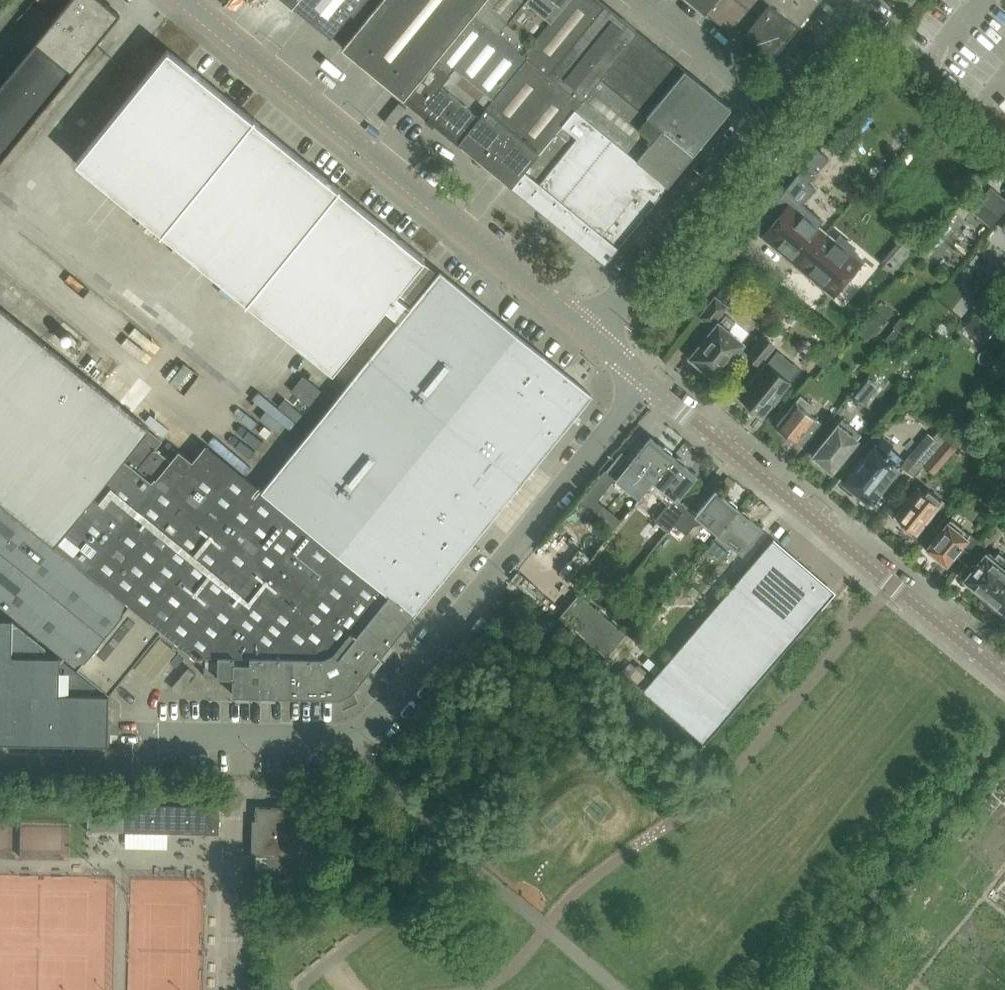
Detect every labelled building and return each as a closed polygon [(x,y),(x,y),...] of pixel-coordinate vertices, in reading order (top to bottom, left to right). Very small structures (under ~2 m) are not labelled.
[(0,85),(0,161),(121,13),(104,0),(70,0),(0,85)] [(362,0),(297,0),(292,6),(331,38),(362,0)] [(475,13),(486,0),(381,0),(342,47),(405,99),(475,13)] [(475,13),(500,33),(527,0),(486,0),(475,13)] [(500,33),(525,54),(569,0),(527,0),(500,33)] [(525,54),(529,57),(549,73),(606,4),(600,0),(569,0),(525,54)] [(717,0),(690,0),(706,13),(717,0)] [(799,25),(819,0),(717,0),(706,13),(767,63),(799,25)] [(639,32),(606,4),(549,73),(582,101),(601,78),(639,32)] [(525,54),(500,33),(475,13),(405,99),(459,143),(529,57),(525,54)] [(694,154),(732,107),(639,32),(601,78),(648,116),(694,154)] [(215,452),(206,445),(193,462),(179,451),(171,461),(155,448),(161,441),(146,429),(0,308),(0,607),(78,669),(110,695),(161,633),(195,661),(204,660),(204,678),(215,679),(216,681),(231,682),(231,700),(337,701),(342,711),(357,704),(352,693),(413,619),(522,481),(592,399),(440,275),(411,309),(395,296),(422,263),(425,259),(340,190),(341,188),(340,187),(339,189),(254,120),(256,118),(255,118),(254,119),(168,50),(75,168),(330,377),(384,310),(400,323),(371,359),(263,491),(215,452)] [(529,57),(459,143),(512,187),(577,108),(582,101),(549,73),(529,57)] [(694,154),(648,116),(601,78),(582,101),(577,108),(669,183),(686,163),(694,154)] [(605,262),(669,183),(577,108),(512,187),(605,262)] [(1004,208),(1004,201),(990,188),(972,208),(991,224),(1004,208)] [(790,204),(779,195),(752,227),(762,236),(787,256),(793,256),(798,249),(805,255),(824,232),(818,227),(820,224),(820,218),(805,206),(800,207),(798,210),(790,204)] [(836,242),(824,232),(805,255),(811,260),(806,266),(807,273),(830,292),(837,292),(863,261),(851,251),(853,248),(841,237),(836,242)] [(908,235),(884,264),(894,272),(917,244),(908,235)] [(422,263),(395,296),(409,308),(436,274),(422,263)] [(700,317),(711,326),(727,307),(715,298),(700,317)] [(867,340),(892,310),(881,301),(856,331),(867,340)] [(732,355),(742,343),(728,332),(736,322),(726,315),(697,350),(695,349),(688,357),(702,369),(703,367),(715,376),(725,364),(727,366),(734,357),(732,355)] [(892,347),(910,324),(901,317),(893,326),(895,328),(885,341),(892,347)] [(774,346),(763,337),(747,356),(759,365),(774,346)] [(774,354),(740,396),(744,400),(743,402),(757,413),(758,412),(763,415),(773,403),(775,405),(782,396),(780,395),(797,373),(774,354)] [(255,396),(293,427),(308,408),(271,377),(255,396)] [(864,405),(879,386),(869,378),(854,396),(864,405)] [(796,402),(777,425),(779,427),(778,431),(784,435),(787,434),(797,442),(804,447),(808,442),(823,423),(809,413),(814,407),(801,396),(796,402)] [(843,420),(814,456),(820,461),(820,466),(826,471),(831,470),(832,471),(861,435),(869,425),(858,416),(850,425),(843,420)] [(923,466),(950,435),(941,427),(933,437),(928,433),(900,466),(914,477),(923,466)] [(954,429),(950,435),(923,466),(934,475),(965,438),(954,429)] [(871,502),(900,467),(887,455),(889,453),(888,452),(893,447),(882,438),(881,440),(874,434),(866,444),(873,450),(846,482),(871,502)] [(636,476),(649,487),(674,457),(672,455),(673,451),(666,446),(662,447),(651,438),(632,461),(622,453),(608,471),(628,487),(636,476)] [(675,458),(674,457),(649,487),(662,498),(667,491),(677,499),(696,475),(685,466),(686,462),(679,456),(675,458)] [(925,494),(919,488),(896,516),(904,523),(902,527),(911,534),(915,531),(916,533),(942,501),(928,490),(925,494)] [(719,534),(739,510),(737,508),(738,505),(731,499),(727,500),(716,491),(697,515),(688,508),(674,525),(687,535),(694,526),(707,523),(719,534)] [(648,557),(668,532),(667,531),(673,524),(683,512),(673,503),(663,516),(658,523),(657,523),(637,547),(648,557)] [(740,511),(739,510),(719,534),(716,538),(729,549),(733,544),(742,552),(762,528),(750,519),(751,516),(744,510),(740,511)] [(970,535),(950,519),(927,548),(947,564),(954,555),(962,561),(979,541),(971,534),(970,535)] [(773,539),(642,690),(704,744),(832,596),(808,575),(811,572),(773,539)] [(742,552),(731,566),(739,573),(750,559),(742,552)] [(966,579),(974,586),(973,589),(984,598),(1004,573),(1004,558),(999,553),(995,557),(988,552),(966,579)] [(668,578),(676,585),(685,576),(680,571),(679,571),(677,569),(668,578)] [(984,598),(994,606),(997,605),(1004,611),(1004,573),(984,598)] [(626,634),(579,594),(559,617),(607,657),(626,634)] [(14,621),(0,621),(0,743),(109,745),(110,695),(60,694),(61,659),(14,658),(14,621)] [(138,667),(153,678),(162,667),(147,655),(138,667)] [(180,695),(196,675),(189,668),(172,688),(180,695)] [(316,857),(317,809),(323,809),(324,784),(311,783),(311,808),(256,807),(255,855),(273,856),(273,858),(271,858),(271,876),(290,877),(290,876),(310,876),(311,856),(316,857)] [(219,834),(220,807),(88,804),(88,831),(219,834)]
